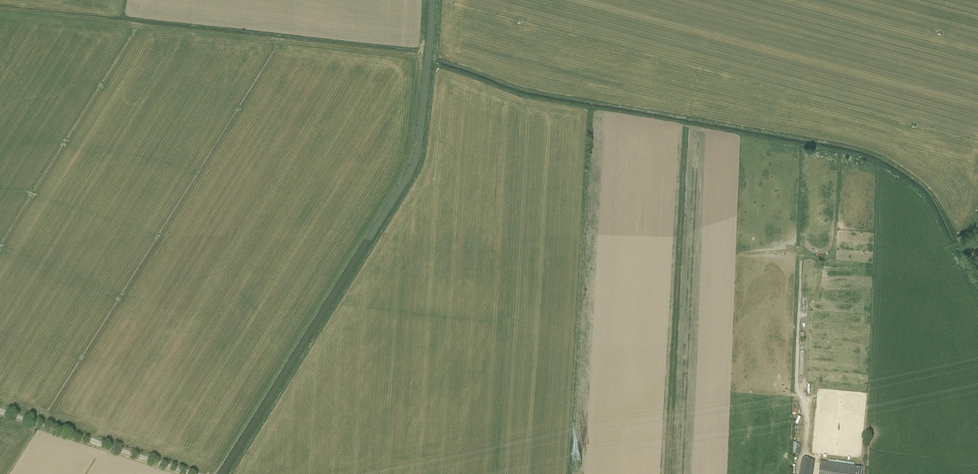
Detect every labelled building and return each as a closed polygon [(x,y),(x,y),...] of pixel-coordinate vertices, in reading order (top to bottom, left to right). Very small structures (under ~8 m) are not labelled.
[(814,461),(802,459),(800,473),(812,473),(814,461)] [(862,468),(820,462),(818,473),(861,473),(862,468)]
